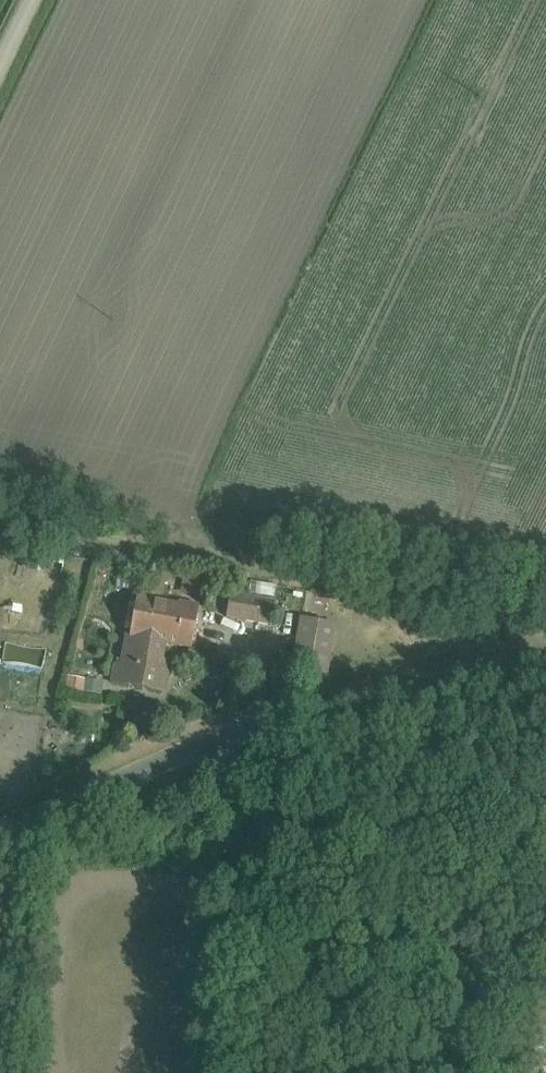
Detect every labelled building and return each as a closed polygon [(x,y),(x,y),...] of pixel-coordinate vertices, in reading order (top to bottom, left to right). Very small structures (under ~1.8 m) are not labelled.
[(70,575),(73,558),(45,552),(41,569),(70,575)] [(269,602),(213,595),(209,626),(266,633),(269,602)] [(192,620),(133,610),(122,677),(150,682),(157,643),(188,648),(192,620)] [(325,625),(286,623),(283,672),(323,674),(325,625)] [(91,697),(109,698),(110,678),(93,677),(91,697)]
